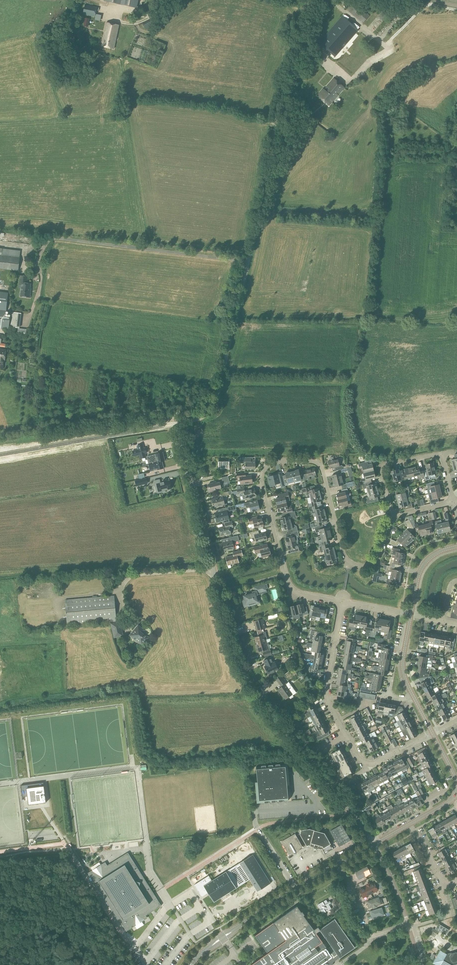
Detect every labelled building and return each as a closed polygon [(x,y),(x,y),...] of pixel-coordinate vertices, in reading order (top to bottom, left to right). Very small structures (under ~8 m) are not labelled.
[(85,4),(83,15),(96,17),(97,10),(97,7),(85,4)] [(302,7),(298,19),(299,21),(299,22),(302,22),(303,22),(306,21),(310,10),(308,7),(305,6),(302,7)] [(146,30),(160,23),(157,16),(143,24),(146,30)] [(343,16),(319,43),(335,57),(359,30),(343,16)] [(119,25),(107,23),(102,46),(114,49),(119,25)] [(344,88),(334,78),(327,87),(327,88),(325,90),(324,89),(318,96),(329,105),(344,88)] [(18,271),(20,258),(21,251),(0,248),(0,269),(18,271)] [(30,297),(31,291),(30,291),(31,284),(27,283),(28,277),(21,276),(20,284),(22,284),(21,296),(30,297)] [(8,293),(0,292),(0,329),(9,330),(10,317),(5,317),(8,293)] [(137,445),(138,449),(132,451),(134,456),(139,455),(140,459),(146,457),(145,454),(147,453),(146,447),(144,448),(143,444),(137,445)] [(156,454),(148,456),(148,459),(150,468),(152,468),(153,469),(154,468),(152,463),(154,463),(158,462),(159,462),(162,462),(165,461),(163,453),(156,454)] [(328,461),(330,469),(336,467),(337,471),(348,468),(352,468),(351,465),(347,466),(347,464),(340,466),(338,460),(334,461),(333,458),(332,457),(330,457),(329,459),(330,461),(328,461)] [(256,466),(256,462),(251,462),(251,460),(251,458),(241,458),(241,460),(244,463),(246,463),(246,469),(256,469),(256,466)] [(365,459),(366,463),(359,464),(359,468),(362,467),(364,474),(374,471),(370,458),(365,459)] [(229,461),(219,461),(219,469),(229,469),(229,471),(231,475),(234,473),(234,474),(236,473),(235,473),(236,473),(236,464),(229,464),(229,461)] [(152,468),(150,468),(151,472),(158,470),(164,468),(162,462),(159,462),(158,462),(154,463),(152,463),(154,468),(153,469),(152,468)] [(424,473),(425,479),(426,480),(430,479),(429,475),(436,474),(433,463),(426,465),(427,472),(424,473)] [(425,479),(424,473),(423,469),(419,470),(418,466),(415,467),(412,468),(414,477),(418,476),(419,480),(425,479)] [(314,468),(305,471),(306,474),(303,475),(305,481),(310,479),(309,477),(316,475),(314,468)] [(406,473),(403,474),(404,479),(405,482),(411,481),(410,478),(414,477),(412,468),(408,469),(405,469),(406,473)] [(399,469),(390,471),(393,482),(404,479),(403,474),(403,473),(402,470),(399,471),(399,469)] [(292,472),(294,482),(301,480),(301,481),(305,481),(302,471),(299,472),(299,470),(296,471),(292,472)] [(374,471),(364,474),(365,478),(362,479),(363,484),(370,482),(369,479),(375,478),(374,471)] [(288,483),(294,482),(292,472),(288,473),(285,473),(286,475),(283,476),(285,485),(289,485),(288,483)] [(253,483),(252,476),(246,476),(245,473),(237,474),(238,478),(240,478),(241,484),(253,483)] [(283,478),(279,479),(278,474),(269,476),(271,486),(278,484),(279,488),(285,486),(283,478)] [(218,491),(222,490),(221,487),(225,486),(224,483),(230,482),(228,476),(222,478),(223,483),(220,484),(220,483),(216,483),(216,482),(208,484),(209,488),(208,489),(209,492),(213,491),(218,490),(218,491)] [(156,488),(159,487),(160,493),(165,492),(165,490),(171,489),(170,485),(171,485),(170,481),(170,482),(169,481),(160,483),(160,480),(154,481),(156,488)] [(369,492),(378,490),(377,484),(371,485),(370,482),(363,484),(364,489),(367,488),(367,490),(368,489),(369,492)] [(428,494),(440,491),(439,485),(435,486),(434,482),(427,484),(428,490),(427,490),(428,494)] [(311,490),(310,487),(301,489),(302,493),(306,492),(307,495),(310,494),(311,497),(321,495),(319,488),(311,490)] [(244,488),(237,489),(238,494),(242,494),(242,496),(243,499),(246,499),(250,498),(250,499),(257,497),(255,489),(245,491),(244,488)] [(397,500),(398,501),(407,499),(410,498),(409,492),(409,488),(399,491),(400,494),(396,495),(396,496),(395,496),(396,501),(397,500)] [(338,500),(347,498),(346,496),(348,493),(347,489),(341,490),(342,493),(337,494),(338,500)] [(378,490),(369,492),(370,496),(369,496),(369,497),(366,498),(367,503),(374,502),(373,498),(380,496),(378,490)] [(440,491),(428,494),(431,503),(439,501),(438,498),(442,497),(440,491)] [(276,499),(277,505),(286,503),(288,503),(287,499),(289,498),(288,492),(279,495),(280,498),(276,499)] [(310,508),(316,506),(315,503),(322,501),(321,495),(311,497),(312,500),(311,500),(312,503),(309,504),(310,508)] [(225,505),(223,497),(218,498),(218,497),(212,499),(213,504),(214,503),(215,507),(225,505)] [(347,498),(338,500),(339,506),(345,505),(346,508),(352,506),(350,501),(348,502),(347,498)] [(412,504),(410,498),(407,499),(398,501),(399,508),(403,507),(404,510),(413,508),(412,504)] [(258,503),(254,504),(253,501),(240,505),(241,508),(246,506),(246,508),(250,507),(251,512),(260,510),(258,503)] [(286,503),(277,505),(279,512),(283,511),(284,514),(293,512),(291,506),(287,507),(286,503)] [(223,511),(215,513),(216,518),(215,518),(216,522),(222,521),(223,523),(229,522),(229,519),(227,512),(233,511),(231,506),(229,507),(222,508),(223,511)] [(316,516),(326,514),(324,508),(318,509),(317,506),(316,506),(310,508),(309,508),(310,511),(312,511),(313,513),(315,513),(316,516)] [(280,518),(282,525),(291,522),(290,519),(296,518),(295,511),(286,513),(286,517),(280,518)] [(442,523),(444,532),(451,531),(450,528),(451,527),(450,521),(448,521),(448,520),(451,520),(449,512),(444,514),(446,520),(445,521),(446,523),(442,523)] [(326,514),(316,516),(317,520),(314,521),(315,523),(313,524),(314,527),(322,525),(321,522),(327,520),(326,514)] [(264,526),(262,519),(257,520),(257,517),(249,519),(250,524),(254,524),(255,528),(264,526)] [(424,525),(426,534),(427,534),(428,535),(430,534),(430,533),(433,533),(431,528),(434,527),(432,520),(432,517),(429,518),(429,521),(430,523),(424,525)] [(414,529),(413,528),(410,521),(409,520),(405,522),(409,529),(405,532),(406,533),(403,536),(411,543),(414,540),(414,539),(415,538),(410,532),(414,529)] [(413,520),(410,521),(413,528),(415,527),(416,532),(420,531),(421,536),(422,535),(423,536),(425,535),(426,534),(424,525),(418,526),(418,524),(414,525),(413,520)] [(444,532),(442,523),(441,520),(434,522),(436,531),(438,531),(438,534),(444,532)] [(226,527),(219,528),(221,536),(227,535),(231,534),(230,528),(233,527),(232,522),(225,523),(226,527)] [(291,533),(298,531),(297,526),(295,525),(292,526),(291,522),(282,525),(283,531),(290,529),(291,533)] [(320,532),(320,536),(330,533),(329,527),(322,529),(321,525),(315,527),(316,533),(320,532)] [(267,540),(265,532),(259,534),(258,531),(251,532),(252,538),(255,537),(256,542),(267,540)] [(286,541),(287,544),(296,542),(297,541),(298,541),(297,538),(298,537),(298,535),(299,535),(298,531),(291,533),(292,536),(286,538),(287,541),(286,541)] [(332,539),(330,533),(320,536),(321,540),(318,540),(319,546),(326,545),(325,541),(329,540),(329,541),(330,540),(332,539)] [(230,541),(222,543),(224,551),(234,548),(233,544),(236,544),(236,542),(237,542),(239,541),(238,536),(236,536),(229,538),(230,541)] [(408,546),(411,543),(403,536),(401,538),(400,537),(398,540),(396,541),(391,539),(390,543),(397,547),(401,543),(405,547),(407,546),(408,546)] [(295,549),(296,552),(303,550),(301,544),(298,545),(297,541),(296,542),(287,544),(287,547),(288,547),(289,550),(295,549)] [(254,547),(255,551),(260,550),(262,557),(271,555),(269,547),(263,549),(262,545),(254,547)] [(324,552),(325,555),(335,553),(334,546),(327,548),(326,545),(319,546),(321,553),(324,552)] [(403,553),(404,551),(394,545),(393,548),(392,554),(395,555),(395,558),(404,560),(405,554),(404,554),(404,553),(403,553)] [(228,565),(238,562),(237,555),(242,554),(241,550),(233,552),(234,555),(226,557),(228,565)] [(325,565),(335,563),(334,560),(337,559),(336,558),(338,558),(337,552),(335,553),(325,555),(323,556),(325,565)] [(389,566),(394,567),(395,564),(402,565),(402,564),(403,565),(404,560),(395,558),(394,560),(392,560),(390,562),(389,566)] [(402,574),(403,572),(394,570),(395,567),(394,567),(389,566),(387,566),(386,571),(391,572),(391,575),(401,577),(401,575),(402,574)] [(401,577),(391,575),(390,580),(387,579),(386,584),(390,584),(390,583),(393,583),(393,582),(400,583),(401,581),(400,580),(401,577)] [(266,590),(266,589),(268,589),(267,585),(265,585),(265,584),(254,587),(255,591),(253,592),(253,594),(244,596),(245,599),(243,600),(245,607),(260,603),(257,593),(266,590)] [(115,596),(101,597),(65,600),(68,626),(117,621),(115,596)] [(299,614),(303,613),(303,615),(308,614),(308,612),(305,612),(303,604),(297,605),(299,614)] [(293,615),(290,616),(291,618),(293,617),(294,619),(300,618),(299,614),(297,605),(291,607),(293,615)] [(320,617),(322,609),(314,607),(314,606),(311,605),(308,620),(311,621),(311,618),(316,619),(316,616),(320,617)] [(331,615),(330,615),(331,609),(328,608),(327,610),(322,609),(320,617),(326,618),(325,619),(330,620),(331,615)] [(350,618),(348,629),(355,630),(356,625),(360,626),(362,616),(355,614),(354,619),(350,618)] [(362,616),(360,626),(364,626),(363,629),(367,630),(366,635),(366,636),(369,636),(371,625),(367,624),(368,617),(362,616)] [(375,626),(371,625),(369,636),(375,637),(376,631),(381,631),(383,620),(377,618),(375,626)] [(257,631),(259,636),(256,637),(257,642),(265,640),(267,639),(268,639),(265,632),(262,632),(261,630),(266,629),(263,619),(254,621),(257,631)] [(383,620),(381,631),(385,632),(384,638),(390,640),(392,630),(389,630),(390,621),(383,620)] [(114,633),(122,632),(120,622),(112,624),(114,633)] [(140,632),(139,631),(141,630),(139,628),(138,627),(137,627),(137,628),(130,635),(134,638),(133,639),(135,640),(136,640),(139,642),(139,641),(143,644),(144,642),(145,642),(146,641),(145,641),(148,638),(141,632),(141,633),(140,632)] [(321,632),(311,630),(309,640),(322,642),(323,636),(320,636),(321,632)] [(421,633),(418,645),(423,646),(423,642),(429,643),(430,634),(425,633),(421,633)] [(452,638),(446,637),(444,646),(448,647),(448,648),(453,649),(454,646),(455,639),(452,638)] [(357,639),(349,638),(348,641),(346,641),(345,644),(347,644),(347,647),(361,649),(361,647),(356,646),(357,639)] [(272,655),(268,643),(267,639),(265,640),(257,642),(260,652),(264,651),(264,653),(262,653),(264,657),(272,655)] [(381,653),(390,655),(391,649),(389,649),(390,646),(378,643),(377,649),(382,650),(381,653)] [(312,648),(311,651),(324,654),(324,653),(321,653),(322,650),(321,650),(321,647),(312,646),(307,645),(307,647),(312,648)] [(354,657),(354,654),(346,652),(344,657),(359,660),(359,658),(354,657)] [(434,656),(426,654),(425,657),(420,656),(419,662),(429,663),(430,660),(433,661),(434,656)] [(322,664),(323,659),(306,656),(306,658),(314,659),(313,663),(322,664)] [(271,657),(264,661),(266,666),(265,666),(268,674),(271,673),(272,673),(275,672),(274,671),(278,669),(275,662),(274,662),(271,657)] [(429,667),(429,663),(419,662),(417,661),(416,665),(418,665),(418,667),(426,669),(426,668),(434,670),(434,668),(429,667)] [(317,673),(318,669),(321,670),(322,664),(313,663),(313,666),(311,666),(310,667),(309,671),(310,672),(317,673)] [(351,668),(352,665),(343,663),(342,668),(340,668),(351,670),(357,671),(357,669),(351,668)] [(425,674),(426,669),(418,667),(417,672),(420,673),(419,678),(429,677),(430,674),(425,674)] [(351,670),(340,668),(339,673),(353,676),(353,674),(348,673),(348,670),(351,670)] [(296,693),(289,682),(287,683),(282,676),(277,680),(282,687),(278,690),(281,694),(282,694),(285,699),(292,695),(293,695),(296,693)] [(421,683),(420,684),(422,686),(420,686),(422,689),(423,688),(431,684),(429,679),(430,679),(429,677),(419,678),(421,683)] [(339,685),(338,690),(347,692),(352,693),(353,691),(348,690),(348,687),(336,684),(339,685)] [(361,691),(371,693),(371,690),(379,691),(380,686),(372,684),(369,684),(369,687),(366,686),(366,689),(361,688),(361,691)] [(431,684),(423,688),(426,693),(434,689),(437,687),(438,687),(437,685),(433,687),(431,684)] [(434,689),(426,693),(428,698),(440,692),(439,692),(437,687),(434,689)] [(347,694),(347,692),(338,690),(337,696),(339,696),(339,699),(338,699),(338,700),(347,701),(348,698),(346,697),(347,694)] [(433,699),(434,701),(444,696),(446,695),(445,693),(441,695),(440,692),(428,698),(430,697),(432,700),(433,699)] [(435,706),(437,706),(445,702),(443,699),(447,697),(446,695),(444,696),(434,701),(435,703),(434,704),(435,706)] [(383,714),(383,712),(385,704),(385,702),(380,701),(378,709),(376,709),(376,712),(378,712),(377,713),(383,714)] [(437,706),(439,711),(451,704),(453,703),(452,701),(448,703),(447,701),(445,702),(437,706)] [(389,713),(388,717),(393,718),(396,714),(402,707),(396,706),(393,705),(394,704),(390,703),(390,705),(389,713)] [(451,704),(439,711),(440,713),(439,713),(440,716),(450,711),(448,708),(452,706),(451,704)] [(307,718),(311,716),(318,712),(319,712),(318,709),(317,710),(316,707),(312,709),(311,706),(305,709),(307,712),(305,713),(307,718)] [(396,714),(400,720),(407,716),(408,716),(407,713),(406,714),(404,711),(404,712),(402,707),(396,714)] [(450,711),(440,716),(442,716),(444,720),(452,716),(456,714),(455,712),(451,714),(450,711)] [(318,712),(311,716),(313,721),(321,717),(320,715),(321,715),(319,712),(318,712)] [(351,722),(353,725),(354,724),(361,720),(359,715),(360,715),(360,713),(360,712),(351,716),(352,718),(351,719),(352,721),(351,722)] [(407,716),(400,720),(402,725),(409,721),(407,717),(408,716),(407,716)] [(313,721),(316,726),(323,722),(324,721),(323,719),(322,719),(321,717),(313,721)] [(355,727),(356,729),(364,725),(365,724),(364,722),(363,723),(361,720),(354,724),(353,725),(354,727),(355,727)] [(314,727),(316,732),(326,727),(325,725),(326,724),(324,721),(323,722),(316,726),(314,727)] [(399,727),(402,731),(412,726),(409,721),(402,725),(399,727)] [(357,731),(359,734),(366,730),(364,725),(356,729),(357,731)] [(402,731),(404,736),(414,731),(413,729),(412,726),(402,731)] [(328,728),(327,729),(326,727),(316,732),(319,736),(317,737),(319,740),(330,734),(328,732),(329,731),(328,728)] [(360,736),(361,738),(369,734),(366,730),(359,734),(360,736)] [(410,740),(418,735),(415,730),(414,731),(404,736),(406,738),(408,737),(410,740)] [(362,740),(364,743),(374,738),(371,733),(369,734),(361,738),(362,740)] [(368,744),(369,747),(376,743),(374,738),(364,743),(366,742),(368,744)] [(370,752),(379,748),(376,743),(369,747),(370,749),(369,749),(370,752)] [(418,758),(419,760),(428,756),(427,754),(428,753),(425,747),(417,752),(421,750),(422,752),(418,755),(419,757),(418,758)] [(331,754),(343,778),(354,772),(341,748),(331,754)] [(397,761),(401,768),(402,770),(410,766),(408,763),(404,756),(396,760),(397,761)] [(421,762),(423,764),(430,760),(428,756),(419,760),(420,762),(421,762)] [(423,764),(425,769),(433,765),(434,765),(432,762),(431,762),(431,761),(430,760),(423,764)] [(395,762),(392,763),(396,771),(397,773),(402,770),(401,768),(397,761),(395,762)] [(396,771),(392,763),(387,766),(393,776),(397,773),(396,771)] [(256,767),(258,782),(255,782),(257,803),(263,803),(289,800),(287,785),(290,785),(288,764),(256,767)] [(425,769),(422,770),(425,775),(432,771),(431,770),(433,769),(431,766),(434,765),(433,765),(425,769)] [(385,766),(382,767),(384,772),(388,779),(389,779),(388,778),(393,776),(387,766),(385,767),(385,766)] [(381,774),(380,775),(383,782),(388,779),(384,772),(382,767),(384,771),(381,772),(382,773),(381,774)] [(432,771),(425,775),(428,780),(435,776),(434,774),(432,771)] [(377,776),(375,777),(379,784),(383,782),(380,775),(377,776)] [(437,778),(436,778),(435,776),(428,780),(430,785),(434,783),(435,784),(439,782),(437,778)] [(369,778),(370,780),(375,789),(377,788),(376,787),(379,786),(379,784),(375,777),(372,778),(371,777),(369,778)] [(368,781),(365,782),(370,792),(375,789),(370,780),(368,781)] [(44,782),(21,785),(22,797),(28,797),(29,805),(46,803),(44,782)] [(369,793),(370,792),(365,782),(363,783),(363,782),(360,783),(360,785),(358,786),(360,790),(363,789),(365,793),(368,792),(369,793)] [(411,796),(413,799),(417,806),(419,805),(420,806),(423,805),(422,803),(425,801),(419,791),(416,792),(416,793),(411,796)] [(402,802),(403,803),(408,813),(412,809),(408,802),(407,799),(402,802)] [(408,802),(412,809),(417,806),(413,799),(408,802)] [(398,805),(402,813),(404,811),(405,813),(407,811),(408,813),(403,803),(398,805)] [(387,807),(387,809),(388,811),(392,818),(397,815),(393,808),(391,805),(387,807)] [(393,808),(397,815),(400,814),(402,813),(398,805),(393,808)] [(383,811),(384,813),(388,821),(392,818),(388,811),(387,809),(383,811)] [(379,816),(383,823),(385,822),(388,821),(384,813),(379,816)] [(381,824),(383,823),(379,816),(378,814),(375,816),(376,817),(372,819),(376,824),(377,823),(379,827),(382,825),(381,824)] [(451,827),(455,825),(451,817),(446,820),(451,827)] [(442,822),(447,832),(446,830),(451,827),(446,820),(442,822)] [(443,835),(447,832),(442,822),(437,825),(443,835)] [(342,824),(330,831),(339,847),(351,840),(342,824)] [(433,828),(438,837),(443,835),(437,825),(433,828)] [(438,837),(433,828),(426,831),(427,834),(430,832),(433,838),(438,836),(438,837)] [(310,829),(301,830),(300,834),(307,846),(308,845),(310,846),(310,845),(314,846),(314,848),(318,849),(318,847),(322,848),(322,849),(324,854),(333,849),(325,833),(310,829)] [(281,842),(289,855),(302,847),(295,834),(281,842)] [(410,843),(406,846),(410,854),(415,851),(412,845),(414,844),(413,842),(410,843)] [(401,848),(405,856),(410,853),(410,854),(406,846),(401,848)] [(440,858),(449,853),(446,849),(444,846),(438,850),(439,852),(437,853),(440,858)] [(401,848),(397,851),(401,858),(405,856),(401,848)] [(396,861),(401,858),(397,851),(392,853),(396,861)] [(116,870),(96,883),(98,885),(96,886),(118,920),(122,918),(123,920),(121,921),(127,930),(146,918),(145,916),(161,906),(161,905),(128,853),(127,853),(107,866),(106,866),(108,869),(111,867),(112,869),(113,868),(114,870),(115,869),(116,870)] [(444,862),(451,858),(449,853),(440,858),(441,860),(442,859),(444,862)] [(209,876),(194,885),(202,897),(208,893),(210,895),(214,902),(221,898),(230,892),(246,882),(248,881),(250,880),(258,892),(271,883),(253,855),(236,865),(219,876),(212,881),(209,876)] [(444,865),(445,868),(446,867),(454,863),(451,858),(444,862),(445,865),(444,865)] [(454,863),(446,867),(445,868),(448,873),(449,872),(451,874),(456,871),(456,865),(456,862),(454,863)] [(106,866),(107,866),(105,863),(89,873),(96,883),(116,870),(115,869),(114,870),(113,868),(112,869),(111,867),(108,869),(106,866)] [(365,865),(354,870),(347,874),(350,879),(354,886),(377,876),(374,870),(371,864),(365,865)] [(382,887),(377,876),(354,886),(358,895),(361,902),(385,894),(382,887)] [(386,896),(385,894),(361,902),(361,903),(365,912),(389,905),(386,896)] [(328,902),(326,900),(317,905),(322,914),(331,909),(329,904),(331,903),(330,901),(328,902)] [(391,912),(389,905),(365,912),(368,920),(391,913),(391,912)] [(333,962),(339,957),(340,958),(355,948),(335,919),(320,930),(319,927),(314,930),(304,915),(305,915),(302,911),(302,912),(298,906),(256,936),(263,945),(268,953),(252,964),(332,964),(333,962)] [(449,930),(438,924),(435,929),(446,935),(449,930)] [(456,952),(451,953),(450,956),(440,950),(433,963),(436,964),(456,964),(456,953),(456,952)]
